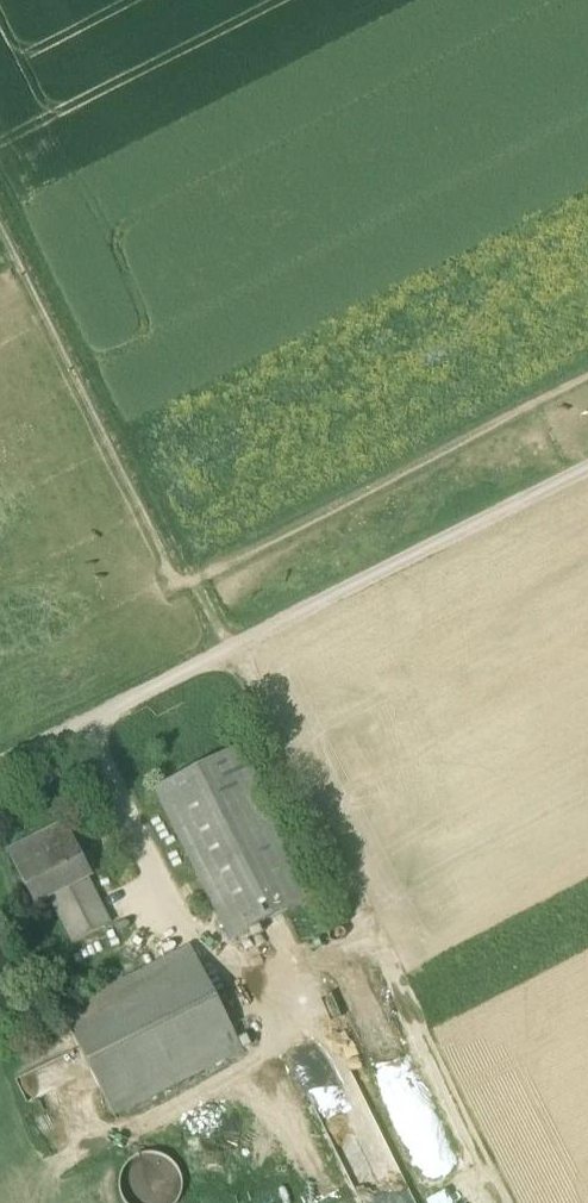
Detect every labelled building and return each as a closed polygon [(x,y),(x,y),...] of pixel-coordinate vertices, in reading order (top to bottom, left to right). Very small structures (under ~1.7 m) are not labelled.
[(240,748),(154,792),(230,942),(316,898),(240,748)] [(65,826),(9,854),(35,905),(51,897),(85,880),(88,879),(73,850),(76,849),(65,826)] [(85,880),(51,897),(75,943),(109,926),(85,880)] [(192,950),(62,1016),(113,1115),(243,1050),(192,950)] [(379,1120),(337,1136),(345,1157),(367,1149),(371,1160),(376,1157),(386,1180),(401,1174),(379,1120)] [(178,1189),(175,1177),(168,1167),(158,1160),(146,1158),(134,1160),(123,1167),(116,1178),(114,1190),(117,1202),(175,1202),(176,1201),(178,1189)]
